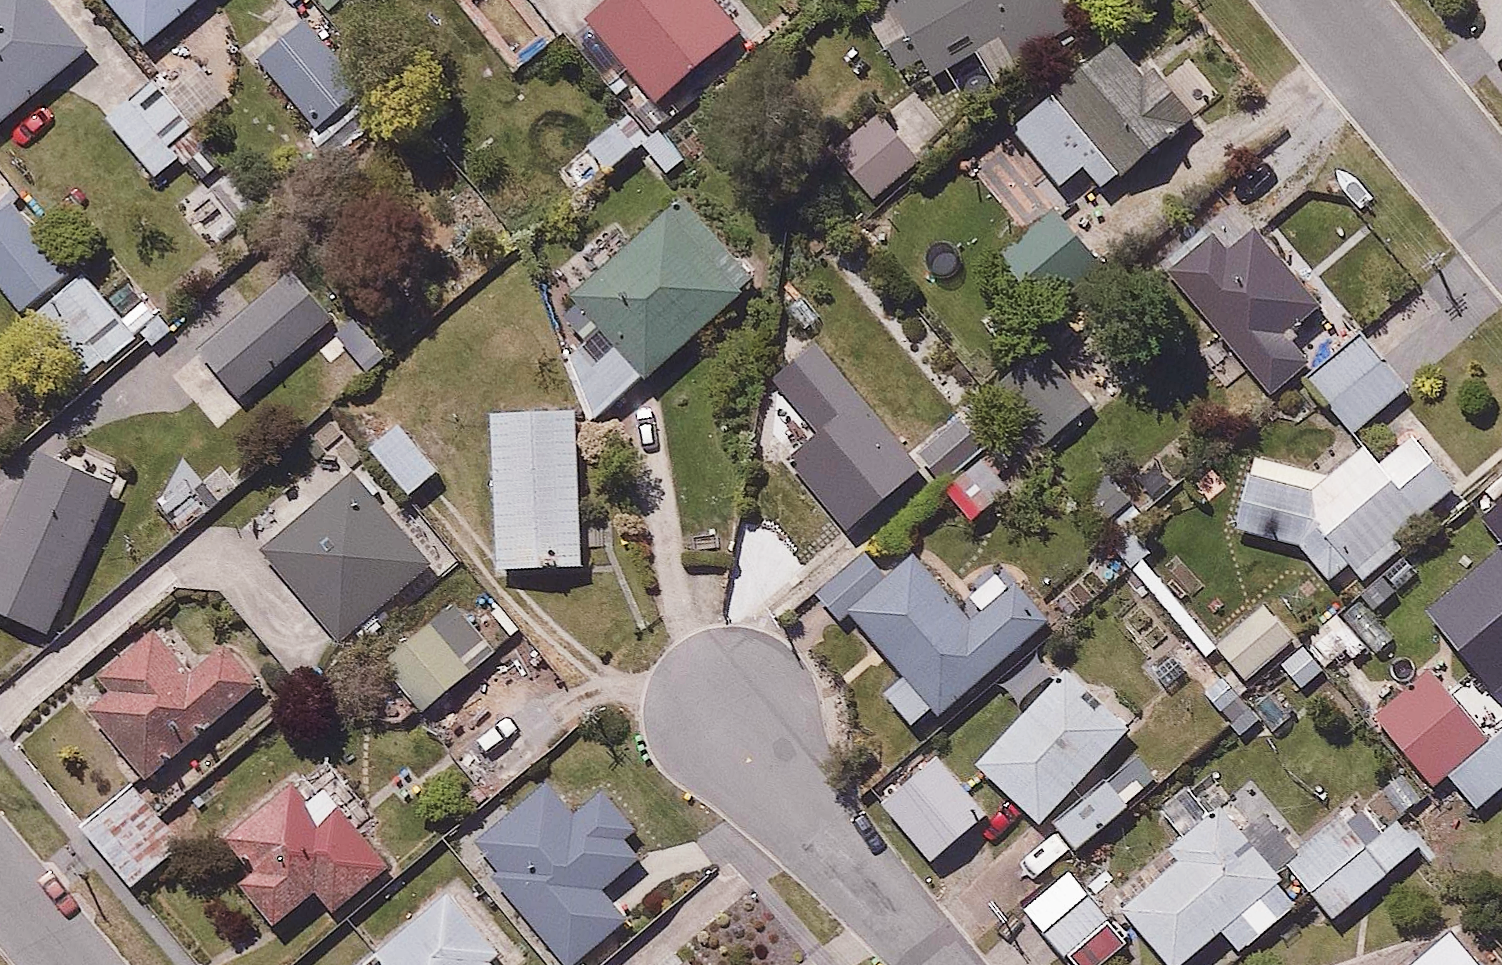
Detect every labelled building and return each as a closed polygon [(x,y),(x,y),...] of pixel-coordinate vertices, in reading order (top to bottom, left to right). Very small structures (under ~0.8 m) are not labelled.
[(91,40),(55,0),(0,0),(0,123),(91,40)] [(149,47),(204,0),(109,0),(149,47)] [(524,0),(478,0),(465,11),(518,72),(557,38),(524,0)] [(593,15),(686,122),(726,87),(704,62),(754,19),(737,0),(610,0),(593,15)] [(865,8),(915,90),(985,47),(1005,81),(1122,10),(1116,0),(878,0),(865,8)] [(328,8),(264,55),(336,155),(374,128),(352,98),(378,78),(328,8)] [(1192,114),(1121,31),(1003,131),(1025,156),(1036,147),(1068,185),(1095,162),(1112,182),(1192,114)] [(139,96),(174,138),(222,98),(186,56),(139,96)] [(174,138),(139,96),(111,119),(161,179),(189,156),(174,138)] [(631,158),(660,133),(635,104),(591,142),(615,171),(631,158)] [(933,153),(887,104),(835,152),(880,202),(933,153)] [(696,155),(670,124),(660,133),(631,158),(656,188),(696,155)] [(606,417),(758,286),(682,197),(569,294),(598,329),(559,363),(606,417)] [(1108,252),(1060,201),(1003,255),(1050,306),(1108,252)] [(0,212),(0,288),(21,313),(69,270),(10,204),(0,212)] [(1255,229),(1168,278),(1280,390),(1325,348),(1306,327),(1346,289),(1290,230),(1279,240),(1255,229)] [(996,443),(840,267),(752,345),(823,425),(787,458),(851,529),(935,454),(956,478),(996,443)] [(241,402),(337,318),(293,272),(200,355),(241,402)] [(80,276),(29,318),(81,383),(135,339),(80,276)] [(1410,387),(1368,336),(1317,378),(1359,429),(1410,387)] [(1042,343),(996,383),(1049,445),(1095,406),(1042,343)] [(580,573),(576,413),(492,416),(495,575),(580,573)] [(1403,529),(1470,475),(1424,417),(1383,450),(1371,435),(1331,467),(1259,448),(1239,521),(1311,540),(1339,576),(1359,560),(1373,577),(1415,543),(1403,529)] [(399,424),(369,451),(412,501),(443,474),(399,424)] [(38,453),(0,538),(0,613),(50,636),(114,484),(38,453)] [(432,565),(352,473),(262,550),(342,644),(432,565)] [(1479,606),(1501,631),(1501,479),(1436,538),(1472,578),(1451,598),(1467,616),(1479,606)] [(949,717),(1056,613),(1004,560),(974,590),(930,544),(902,571),(875,543),(816,600),(847,633),(862,618),(912,669),(893,687),(924,719),(938,706),(949,717)] [(1413,608),(1382,572),(1284,658),(1315,694),(1413,608)] [(1252,675),(1302,631),(1274,600),(1224,645),(1252,675)] [(452,604),(381,663),(423,714),(495,653),(452,604)] [(156,781),(280,679),(238,628),(200,659),(164,617),(97,672),(111,688),(92,703),(156,781)] [(1102,768),(1141,725),(1073,663),(983,761),(1083,853),(1134,797),(1102,768)] [(1501,788),(1501,729),(1494,736),(1436,663),(1371,715),(1430,789),(1456,769),(1483,804),(1501,788)] [(188,847),(132,784),(85,824),(136,888),(188,847)] [(498,889),(562,964),(574,964),(626,923),(601,893),(642,855),(628,840),(638,831),(600,792),(575,815),(547,784),(475,847),(499,875),(498,889)] [(312,812),(292,786),(225,836),(254,875),(240,886),(270,926),(313,895),(332,920),(392,876),(334,796),(312,812)] [(1221,807),(1170,850),(1180,861),(1119,912),(1164,964),(1184,964),(1221,934),(1239,955),(1302,902),(1221,807)] [(1333,923),(1419,846),(1396,822),(1369,847),(1343,820),(1289,866),(1333,923)] [(1115,917),(1074,869),(1024,911),(1065,959),(1115,917)] [(460,878),(358,964),(532,964),(533,964),(460,878)] [(1451,935),(1415,964),(1478,964),(1451,935)]
